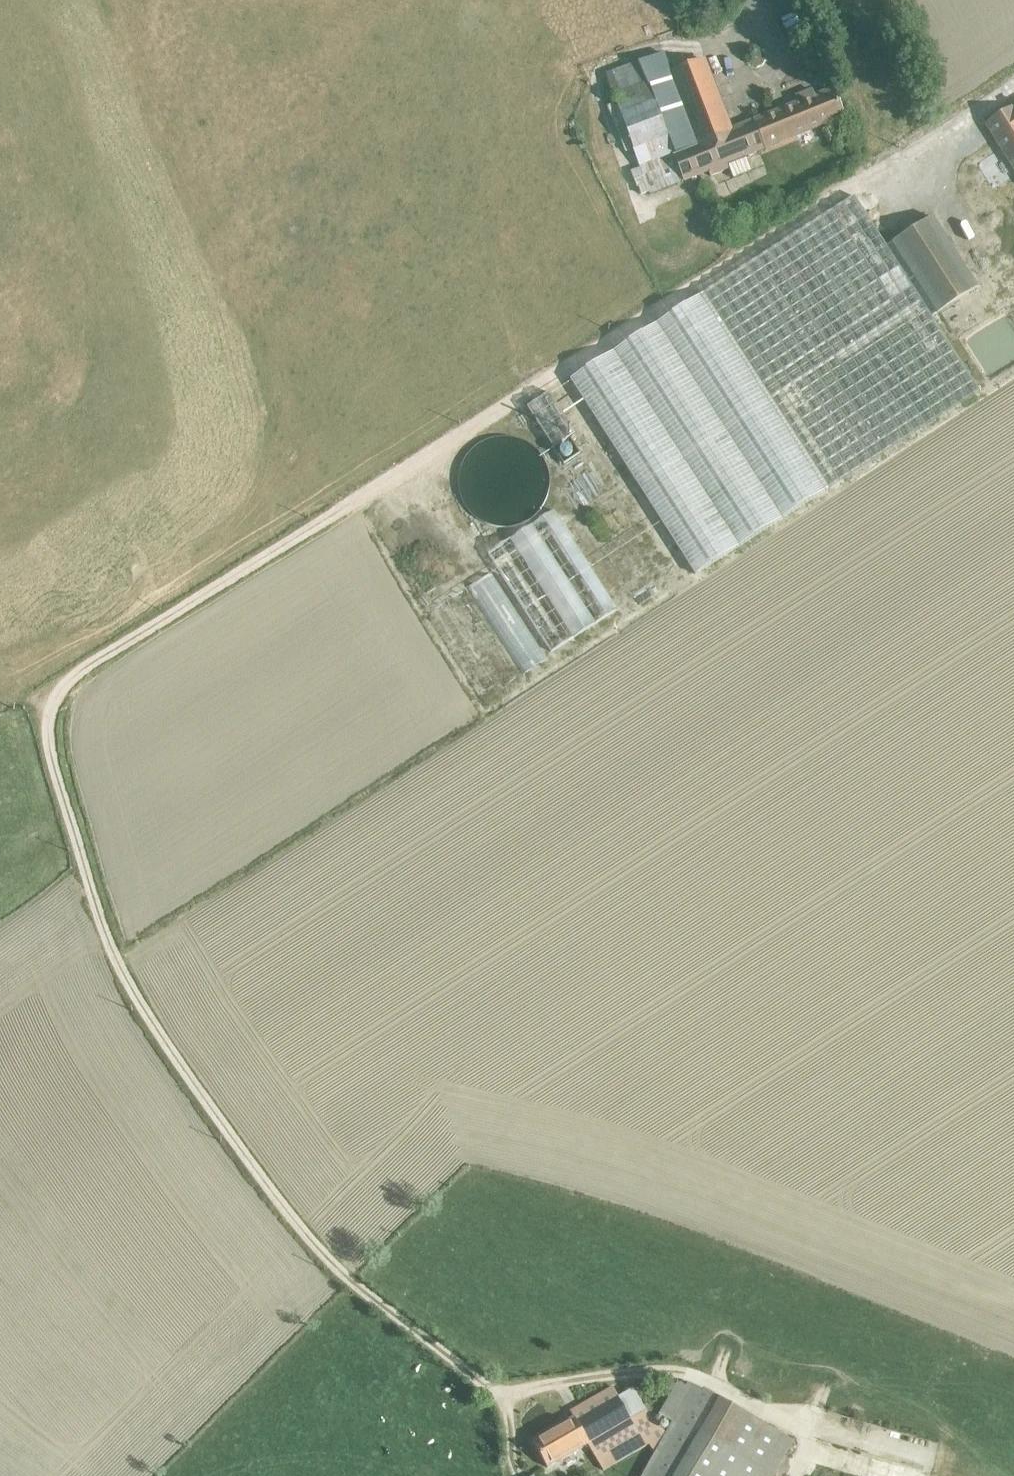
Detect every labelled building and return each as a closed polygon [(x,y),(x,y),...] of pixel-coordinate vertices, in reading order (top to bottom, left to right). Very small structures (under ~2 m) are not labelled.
[(708,172),(711,177),(731,169),(734,179),(752,172),(747,157),(846,118),(834,87),(815,95),(813,90),(795,97),(798,102),(733,127),(706,58),(671,72),(665,54),(606,72),(650,194),(708,172)] [(985,124),(1013,170),(1013,106),(985,124)] [(697,575),(981,392),(855,196),(571,379),(697,575)] [(933,217),(892,244),(937,315),(978,288),(933,217)] [(576,434),(550,393),(528,407),(554,448),(576,434)] [(554,512),(488,553),(552,652),(617,610),(554,512)] [(795,1440),(694,1383),(689,1383),(687,1386),(677,1380),(660,1414),(673,1421),(666,1433),(648,1412),(634,1387),(619,1396),(613,1386),(570,1411),(573,1417),(533,1440),(549,1468),(589,1445),(604,1471),(650,1445),(655,1453),(642,1475),(774,1475),(795,1440)] [(814,1467),(842,1475),(909,1475),(918,1446),(870,1431),(864,1449),(849,1444),(845,1455),(821,1448),(814,1467)]
